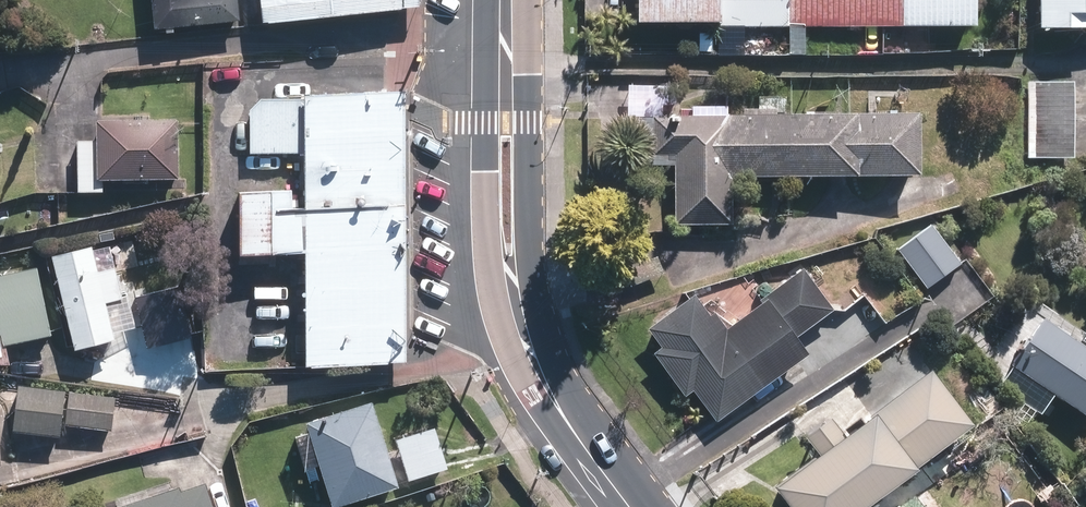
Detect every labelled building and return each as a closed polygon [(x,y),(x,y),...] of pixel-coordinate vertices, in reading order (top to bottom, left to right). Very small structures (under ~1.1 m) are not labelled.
[(160,25),(240,17),(239,0),(157,0),(160,25)] [(270,22),(407,5),(407,0),(268,0),(270,22)] [(639,20),(728,18),(728,0),(638,0),(639,20)] [(731,25),(791,24),(791,0),(731,0),(731,25)] [(794,27),(901,24),(901,0),(794,0),(794,27)] [(903,24),(983,23),(983,0),(903,0),(903,24)] [(1046,26),(1085,25),(1085,0),(1046,0),(1046,26)] [(1076,83),(1034,84),(1035,152),(1077,151),(1076,83)] [(311,362),(396,360),(396,88),(310,92),(309,97),(265,96),(253,107),(253,151),(309,152),(309,186),(245,190),(247,254),(311,249),(311,362)] [(411,88),(396,88),(396,360),(413,357),(411,88)] [(923,167),(922,115),(660,118),(660,150),(683,150),(684,217),(734,216),(734,169),(923,167)] [(179,122),(107,122),(107,178),(179,177),(179,122)] [(936,225),(904,249),(930,285),(963,261),(936,225)] [(95,247),(55,257),(76,344),(116,334),(108,300),(121,296),(115,271),(102,274),(95,247)] [(692,290),(649,321),(663,340),(655,346),(688,391),(700,382),(722,412),(809,349),(796,331),(835,303),(806,264),(767,292),(726,322),(714,305),(707,310),(692,290)] [(0,287),(0,334),(6,332),(8,341),(45,332),(32,279),(0,287)] [(1042,319),(1016,359),(1085,405),(1085,348),(1042,319)] [(785,487),(800,506),(860,506),(975,421),(938,372),(785,487)] [(68,392),(19,386),(15,426),(64,432),(68,392)] [(116,399),(73,395),(69,424),(113,429),(116,399)] [(378,405),(313,423),(335,501),(400,483),(378,405)] [(437,430),(399,441),(409,476),(447,466),(437,430)] [(134,506),(211,506),(204,485),(134,506)]
